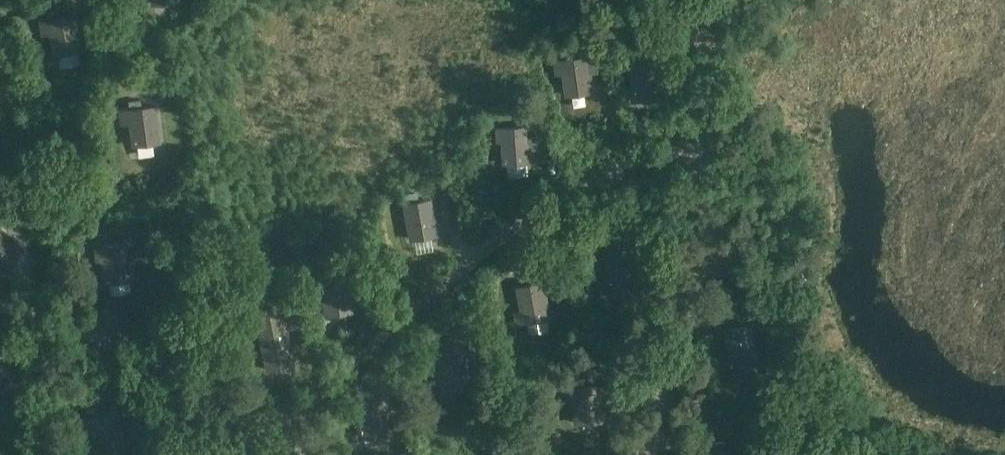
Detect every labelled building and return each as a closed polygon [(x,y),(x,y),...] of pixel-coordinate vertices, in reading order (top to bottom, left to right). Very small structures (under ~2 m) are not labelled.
[(55,55),(80,49),(73,14),(48,19),(55,55)] [(567,95),(593,91),(588,56),(562,59),(567,95)] [(634,99),(660,97),(657,62),(631,63),(634,99)] [(133,145),(159,141),(154,106),(129,109),(133,145)] [(505,163),(530,162),(528,126),(502,127),(505,163)] [(410,239),(436,234),(429,199),(404,204),(410,239)] [(0,228),(0,262),(9,268),(24,243),(0,228)] [(637,284),(635,269),(629,234),(604,238),(610,273),(612,288),(637,284)] [(105,282),(131,278),(125,242),(100,246),(105,282)] [(325,314),(351,311),(347,275),(321,279),(325,314)] [(525,322),(550,317),(543,281),(518,286),(525,322)] [(267,369),(292,364),(285,330),(296,328),(292,308),(256,315),(260,334),(267,369)] [(733,364),(757,359),(751,325),(727,330),(733,364)] [(438,382),(464,380),(462,344),(436,346),(438,382)] [(575,423),(601,421),(599,385),(573,387),(575,423)] [(359,437),(385,435),(383,399),(357,401),(359,437)] [(724,442),(700,444),(700,454),(725,454),(724,442)]
